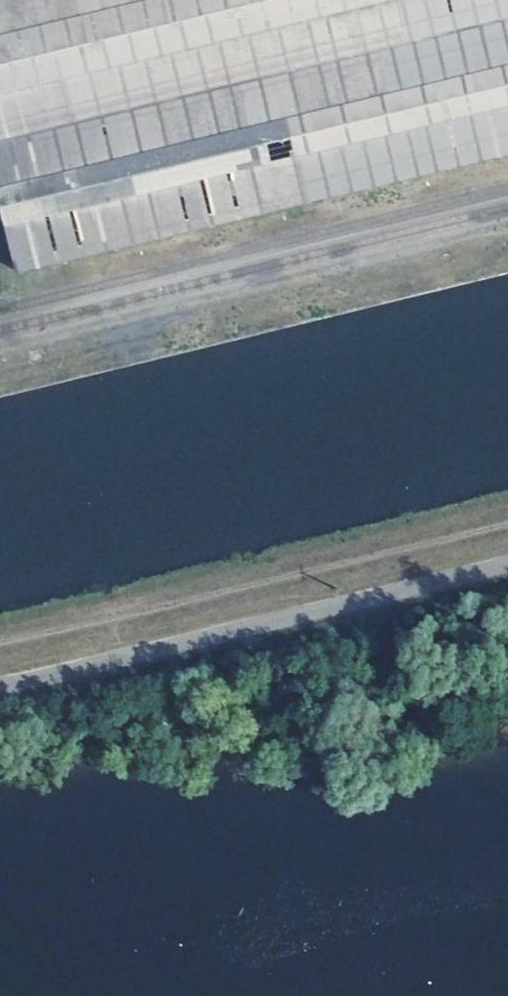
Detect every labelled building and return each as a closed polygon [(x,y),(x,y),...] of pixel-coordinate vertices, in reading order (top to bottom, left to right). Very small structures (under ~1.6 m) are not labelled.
[(507,154),(507,0),(0,0),(0,272),(1,277),(507,154)]
